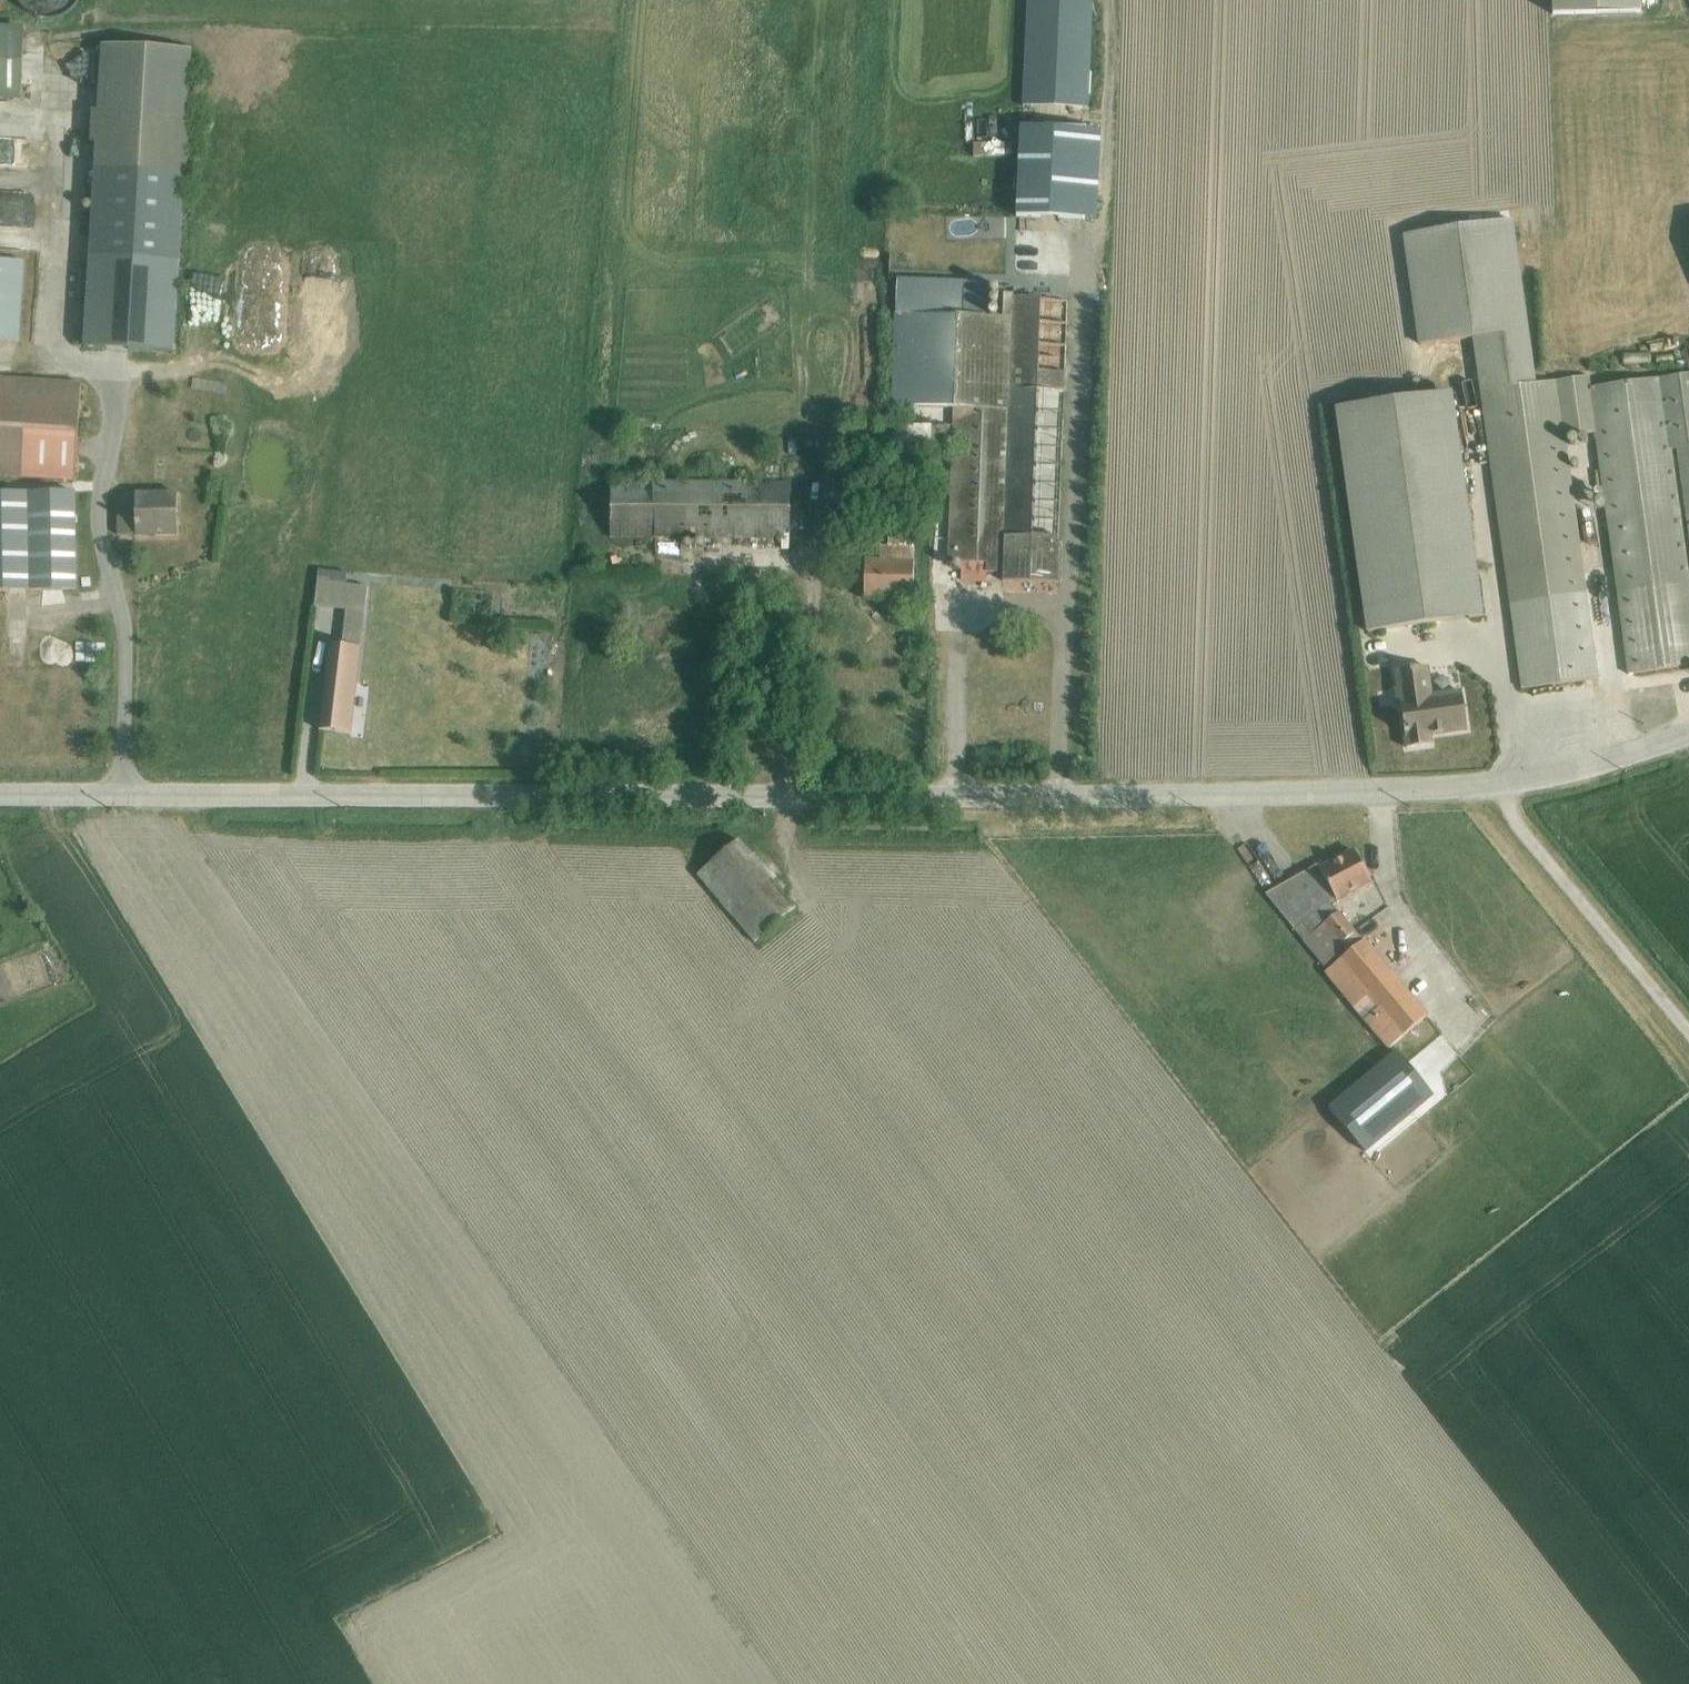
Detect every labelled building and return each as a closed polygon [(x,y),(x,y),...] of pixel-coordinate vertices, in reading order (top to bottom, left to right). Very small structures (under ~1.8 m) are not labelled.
[(1552,15),(1644,14),(1644,0),(1552,0),(1552,15)] [(0,26),(0,103),(24,104),(27,27),(0,26)] [(21,141),(22,109),(0,108),(0,140),(21,141)] [(177,348),(179,291),(179,128),(97,125),(90,345),(177,348)] [(1035,221),(1069,218),(1068,204),(1033,207),(1035,221)] [(1508,219),(1396,235),(1412,347),(1467,339),(1476,399),(1533,391),(1508,219)] [(23,341),(25,270),(0,269),(0,340),(23,341)] [(1052,586),(1062,303),(1003,301),(1003,323),(890,319),(886,409),(946,411),(945,437),(887,435),(886,460),(939,462),(936,571),(997,573),(997,584),(1052,586)] [(1688,668),(1688,379),(1585,394),(1584,376),(1533,391),(1476,399),(1467,400),(1495,607),(1580,595),(1560,445),(1595,440),(1627,677),(1688,668)] [(86,474),(88,384),(0,382),(0,473),(86,474)] [(1457,396),(1334,419),(1370,644),(1492,627),(1457,396)] [(605,472),(606,536),(799,533),(798,470),(605,472)] [(80,595),(82,503),(0,501),(0,593),(80,595)] [(177,540),(178,503),(131,502),(130,539),(177,540)] [(856,579),(856,606),(906,606),(906,549),(881,549),(881,579),(856,579)] [(318,575),(318,609),(386,609),(386,575),(318,575)] [(359,631),(313,628),(308,731),(354,733),(359,631)] [(1416,748),(1476,740),(1470,695),(1441,699),(1437,669),(1406,674),(1416,748)] [(745,826),(696,865),(757,942),(806,904),(745,826)] [(1314,859),(1264,899),(1386,1048),(1320,1102),(1360,1150),(1415,1106),(1405,1093),(1453,1053),(1333,908),(1366,881),(1347,857),(1326,874),(1314,859)] [(1203,906),(1217,905),(1217,889),(1203,889),(1203,906)]
